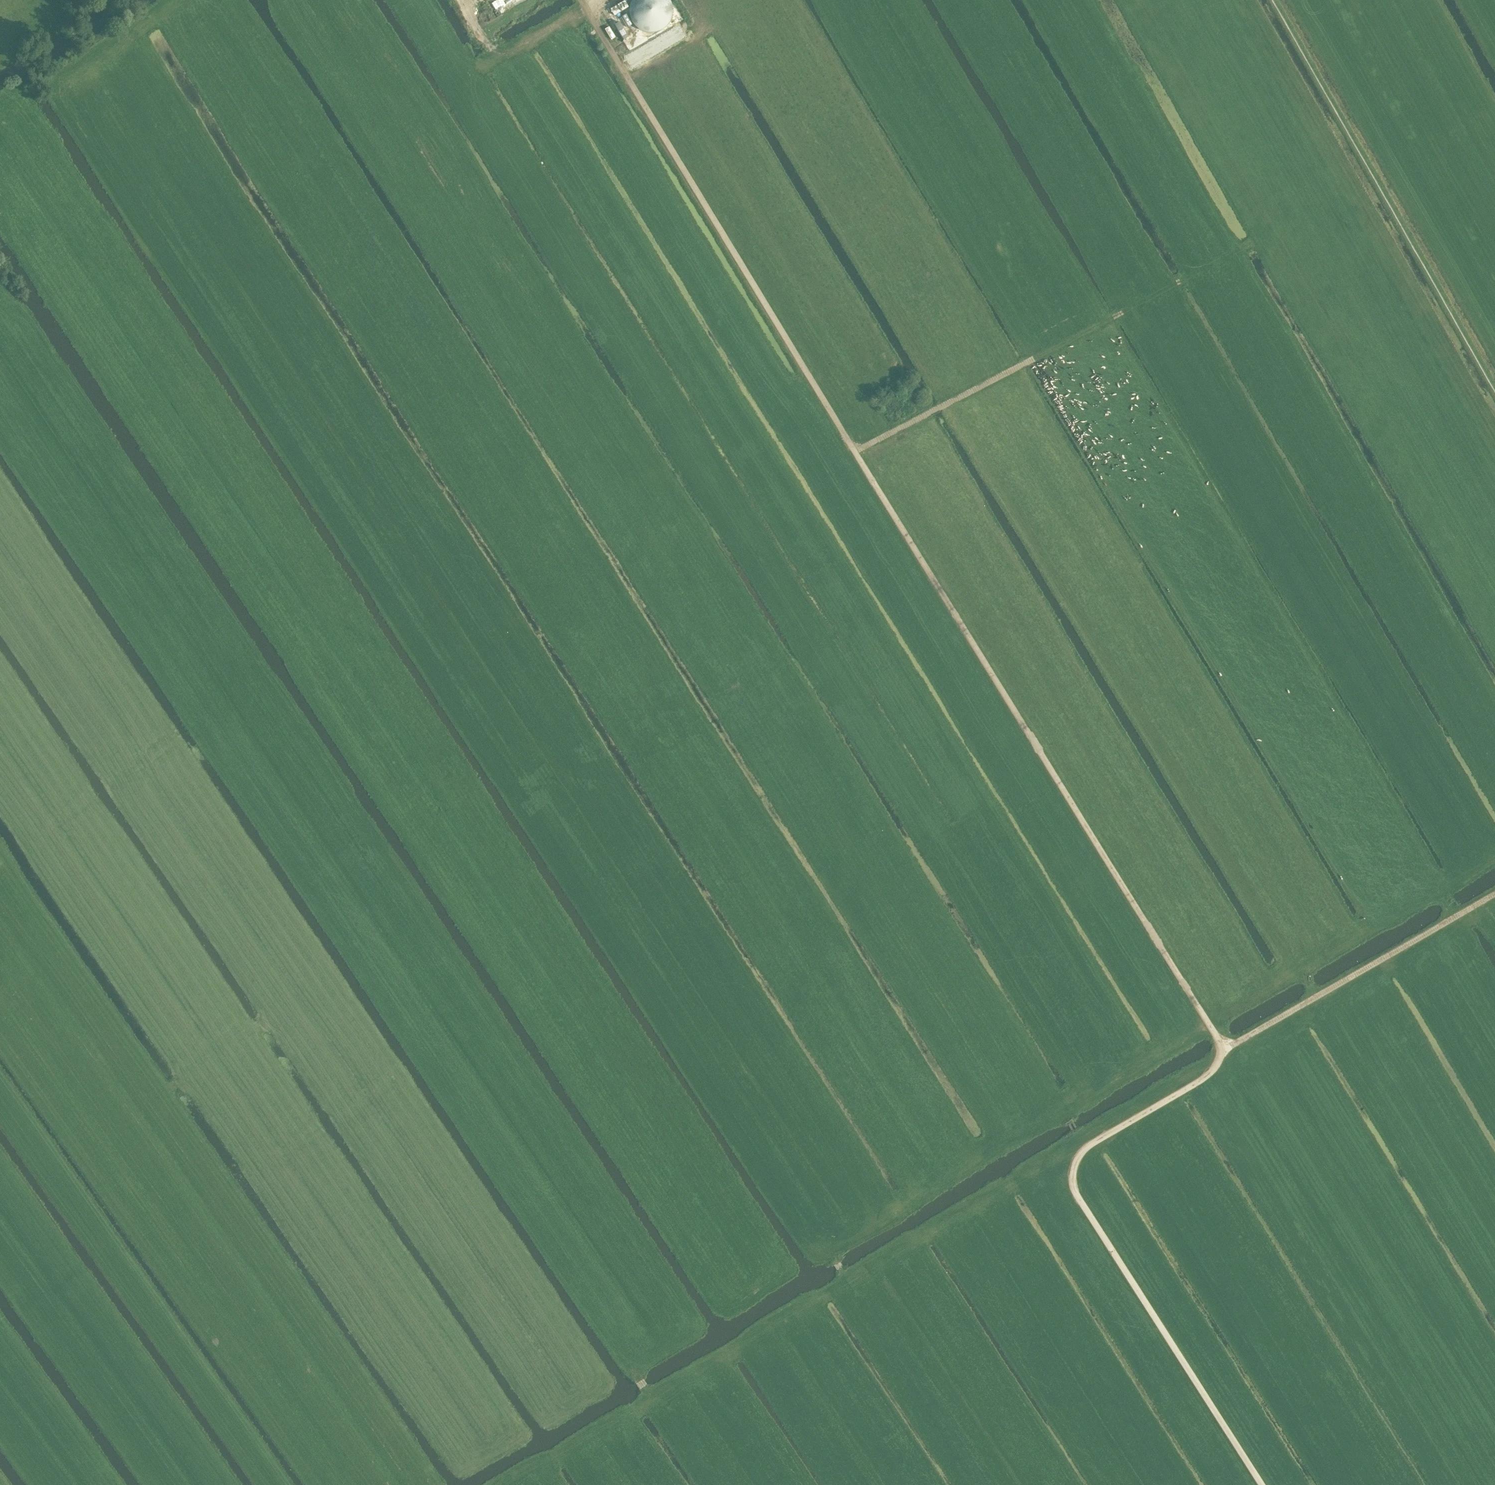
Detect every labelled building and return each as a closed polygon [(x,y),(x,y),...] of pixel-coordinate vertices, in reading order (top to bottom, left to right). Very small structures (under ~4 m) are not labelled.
[(629,10),(629,12),(629,14),(630,16),(630,18),(631,20),(632,22),(633,23),(634,25),(636,26),(637,28),(639,29),(640,30),(642,31),(644,31),(646,32),(648,32),(650,32),(652,32),(653,32),(655,32),(657,31),(659,31),(661,30),(663,29),(664,28),(666,27),(667,25),(668,24),(669,22),(670,20),(671,19),(672,17),(672,15),(672,13),(672,11),(672,9),(672,7),(672,5),(671,4),(671,2),(670,0),(632,0),(631,1),(631,3),(630,5),(630,7),(629,9),(629,10)]
